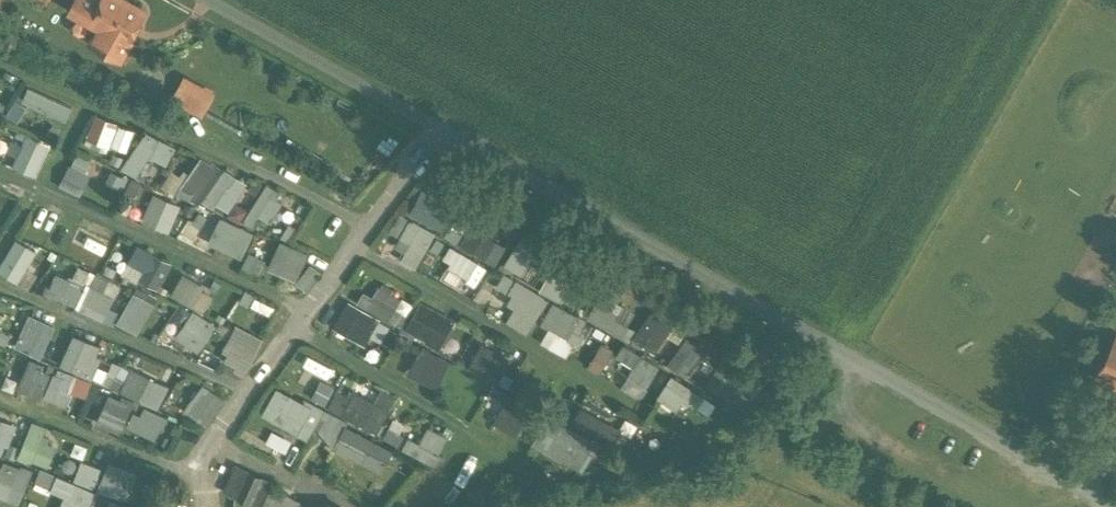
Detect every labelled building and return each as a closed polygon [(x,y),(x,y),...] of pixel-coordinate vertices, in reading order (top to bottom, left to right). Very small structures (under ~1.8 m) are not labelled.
[(126,0),(75,0),(70,8),(100,25),(90,41),(119,58),(130,40),(128,39),(144,10),(126,0)] [(173,97),(206,116),(220,91),(187,73),(173,97)] [(32,84),(25,99),(71,121),(78,106),(32,84)] [(17,99),(10,116),(22,121),(29,104),(17,99)] [(87,134),(126,153),(137,130),(99,111),(87,134)] [(153,154),(168,164),(180,148),(150,127),(123,166),(138,176),(153,154)] [(170,178),(226,217),(251,182),(225,164),(222,168),(202,153),(185,178),(175,171),(170,178)] [(265,230),(286,191),(267,181),(246,220),(265,230)] [(412,212),(446,230),(459,205),(425,187),(412,212)] [(157,191),(144,219),(168,230),(181,203),(157,191)] [(483,205),(461,246),(498,265),(510,244),(489,233),(499,214),(483,205)] [(244,258),(258,231),(224,214),(210,240),(244,258)] [(271,232),(295,240),(300,226),(276,218),(271,232)] [(524,273),(543,242),(526,231),(507,263),(524,273)] [(323,267),(308,261),(313,250),(283,237),(270,267),(315,286),(323,267)] [(156,250),(141,276),(159,287),(175,262),(156,250)] [(253,250),(244,267),(259,274),(267,258),(253,250)] [(574,307),(582,294),(572,288),(581,272),(558,259),(541,288),(574,307)] [(174,295),(207,312),(218,291),(184,274),(174,295)] [(609,280),(589,317),(658,352),(667,334),(682,342),(691,325),(654,306),(642,329),(631,323),(637,311),(621,303),(628,289),(609,280)] [(361,303),(347,299),(337,330),(384,344),(391,322),(403,326),(412,296),(380,287),(378,293),(365,289),(361,303)] [(247,291),(243,304),(273,314),(277,302),(247,291)] [(446,347),(459,316),(422,300),(408,331),(446,347)] [(201,351),(220,324),(196,307),(178,335),(201,351)] [(31,311),(16,345),(44,358),(59,324),(31,311)] [(249,369),(265,337),(238,323),(222,355),(249,369)] [(92,376),(106,345),(76,332),(63,363),(92,376)] [(1115,334),(1093,376),(1115,388),(1115,334)] [(691,377),(711,350),(691,335),(670,362),(691,377)] [(471,366),(500,381),(514,357),(485,341),(471,366)] [(442,387),(452,359),(422,348),(412,377),(442,387)] [(164,405),(173,383),(110,357),(101,380),(164,405)] [(743,409),(762,385),(727,359),(709,383),(743,409)] [(538,406),(525,397),(531,388),(506,371),(492,392),(507,402),(495,421),(518,436),(538,406)] [(676,373),(662,392),(695,415),(709,397),(676,373)] [(210,426),(228,396),(205,383),(187,412),(210,426)] [(279,386),(264,415),(312,438),(314,435),(386,471),(398,446),(379,437),(399,396),(384,389),(377,401),(352,389),(350,395),(339,390),(329,410),(279,386)] [(144,401),(133,428),(160,439),(172,413),(144,401)] [(603,438),(612,420),(583,405),(574,423),(603,438)] [(19,415),(0,410),(0,445),(11,448),(19,415)] [(589,470),(602,440),(548,417),(535,447),(589,470)] [(45,437),(49,424),(34,419),(21,457),(52,467),(60,442),(45,437)] [(445,453),(451,434),(429,427),(424,440),(391,428),(385,443),(448,465),(451,455),(445,453)] [(98,486),(106,467),(84,459),(77,478),(98,486)] [(99,487),(128,501),(142,474),(113,459),(99,487)] [(100,491),(44,465),(38,480),(68,494),(62,506),(93,506),(100,491)] [(237,466),(225,490),(259,506),(262,506),(273,484),(237,466)] [(114,496),(108,506),(138,506),(114,496)]
